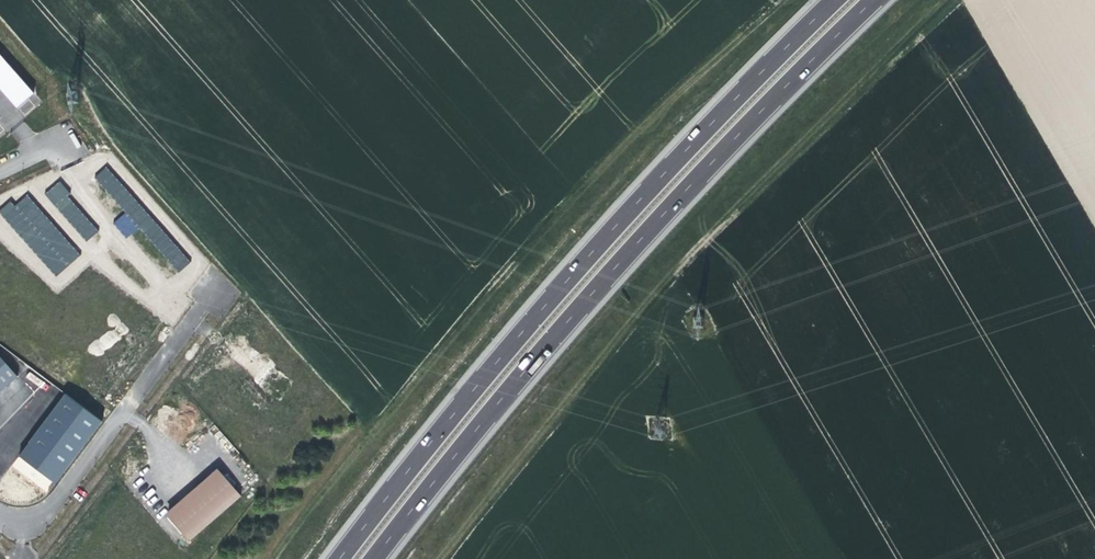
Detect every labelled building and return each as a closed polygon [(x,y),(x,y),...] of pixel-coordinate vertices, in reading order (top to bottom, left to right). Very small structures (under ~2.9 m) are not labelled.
[(1031,116),(1030,101),(1038,96),(1036,92),(1046,58),(1050,59),(1052,80),(1069,69),(1072,70),(1067,61),(1070,59),(1069,47),(1082,39),(1071,36),(1080,31),(1083,22),(1079,15),(1094,14),(1094,10),(1085,11),(1084,0),(961,0),(1031,116)] [(33,92),(0,55),(0,83),(20,106),(33,92)] [(190,260),(106,165),(95,176),(179,272),(190,260)] [(69,193),(59,182),(46,193),(87,241),(98,231),(67,195),(69,193)] [(0,209),(0,214),(56,276),(79,254),(27,196),(15,207),(10,201),(0,209)] [(137,228),(124,213),(113,222),(127,238),(137,228)] [(15,377),(0,359),(0,391),(15,377)] [(102,421),(66,393),(21,456),(56,483),(102,421)] [(193,494),(169,515),(187,540),(239,496),(217,473),(193,494)]
